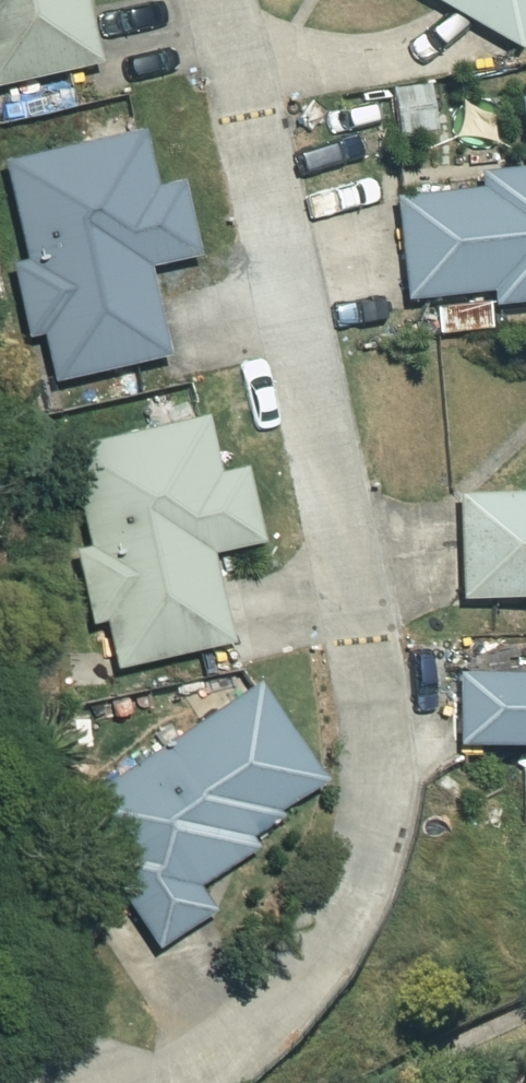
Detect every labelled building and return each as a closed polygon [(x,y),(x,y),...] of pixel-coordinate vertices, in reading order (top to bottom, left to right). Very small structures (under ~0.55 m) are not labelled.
[(100,59),(86,0),(0,0),(0,82),(100,59)] [(523,45),(525,40),(525,0),(443,0),(523,45)] [(141,128),(3,160),(27,261),(11,264),(27,334),(43,331),(54,377),(169,351),(149,262),(198,251),(182,177),(154,184),(141,128)] [(399,193),(410,294),(493,285),(496,300),(525,297),(525,164),(482,168),(483,184),(399,193)] [(208,413),(66,446),(90,545),(75,549),(91,619),(107,616),(118,663),(234,636),(213,549),(265,537),(247,463),(221,469),(208,413)] [(459,491),(462,592),(525,589),(525,489),(459,491)] [(460,670),(462,742),(525,740),(525,669),(460,670)] [(261,679),(73,803),(107,853),(103,856),(160,942),(216,905),(200,880),(258,842),(252,833),(284,811),(280,806),(325,776),(261,679)]
